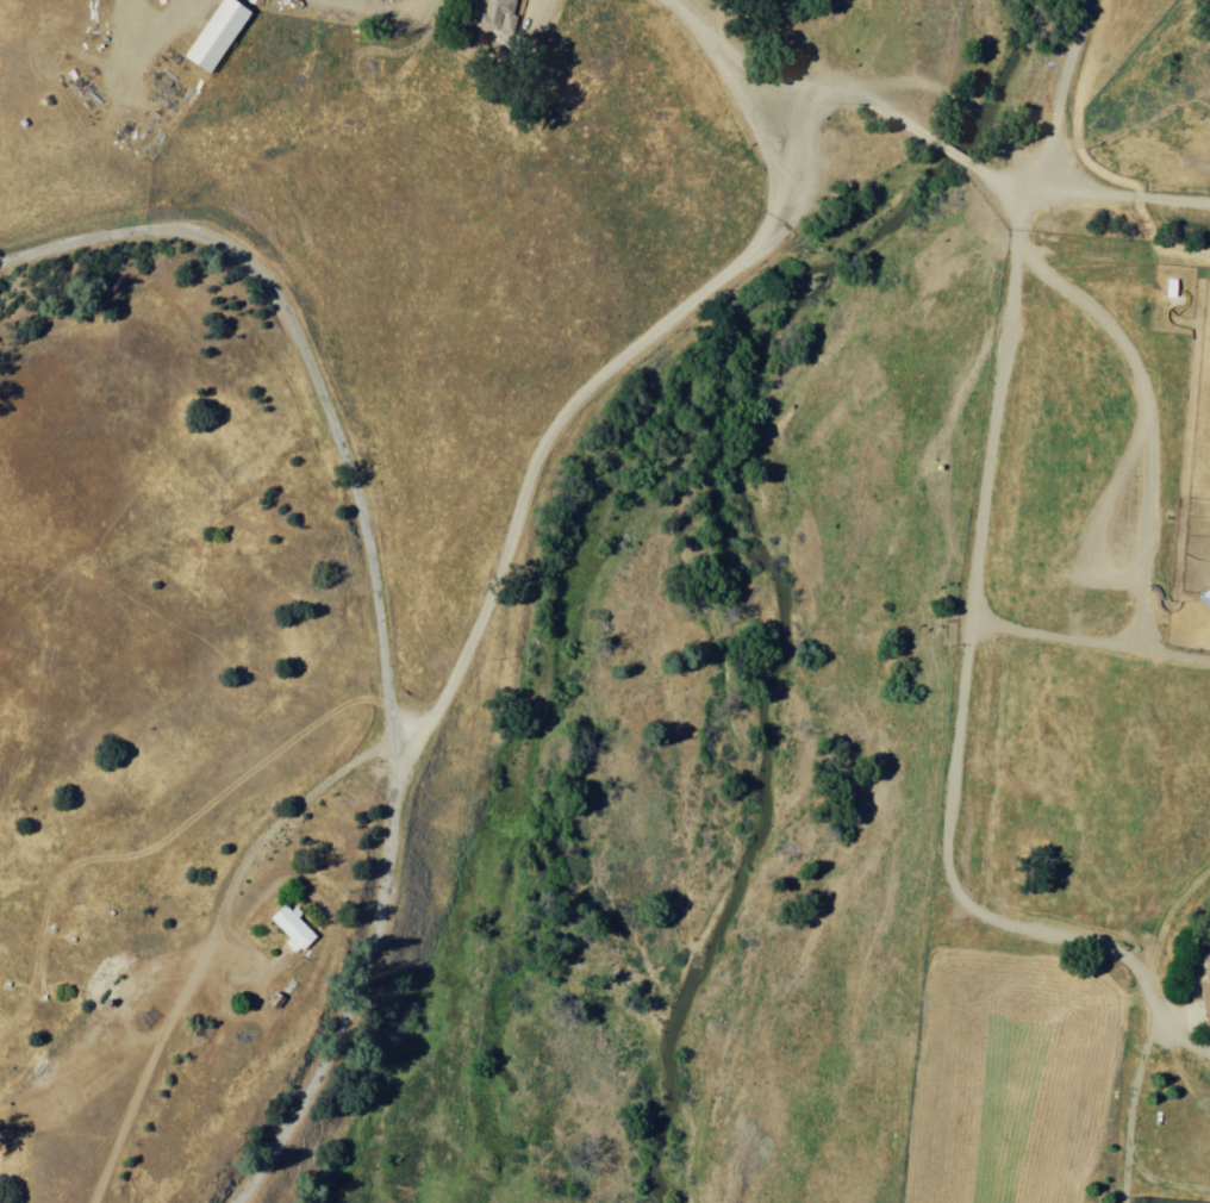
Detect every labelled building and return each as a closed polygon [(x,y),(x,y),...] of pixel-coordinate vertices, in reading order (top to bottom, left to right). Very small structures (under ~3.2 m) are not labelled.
[(180,55),(216,0),(226,0),(248,14),(208,74),(180,55)] [(473,33),(484,0),(514,0),(500,43),(473,33)] [(1209,602),(1209,588),(1190,587),(1189,601),(1209,602)] [(267,915),(287,897),(318,931),(298,949),(267,915)] [(1192,983),(1209,980),(1209,1034),(1200,1035),(1192,983)]
